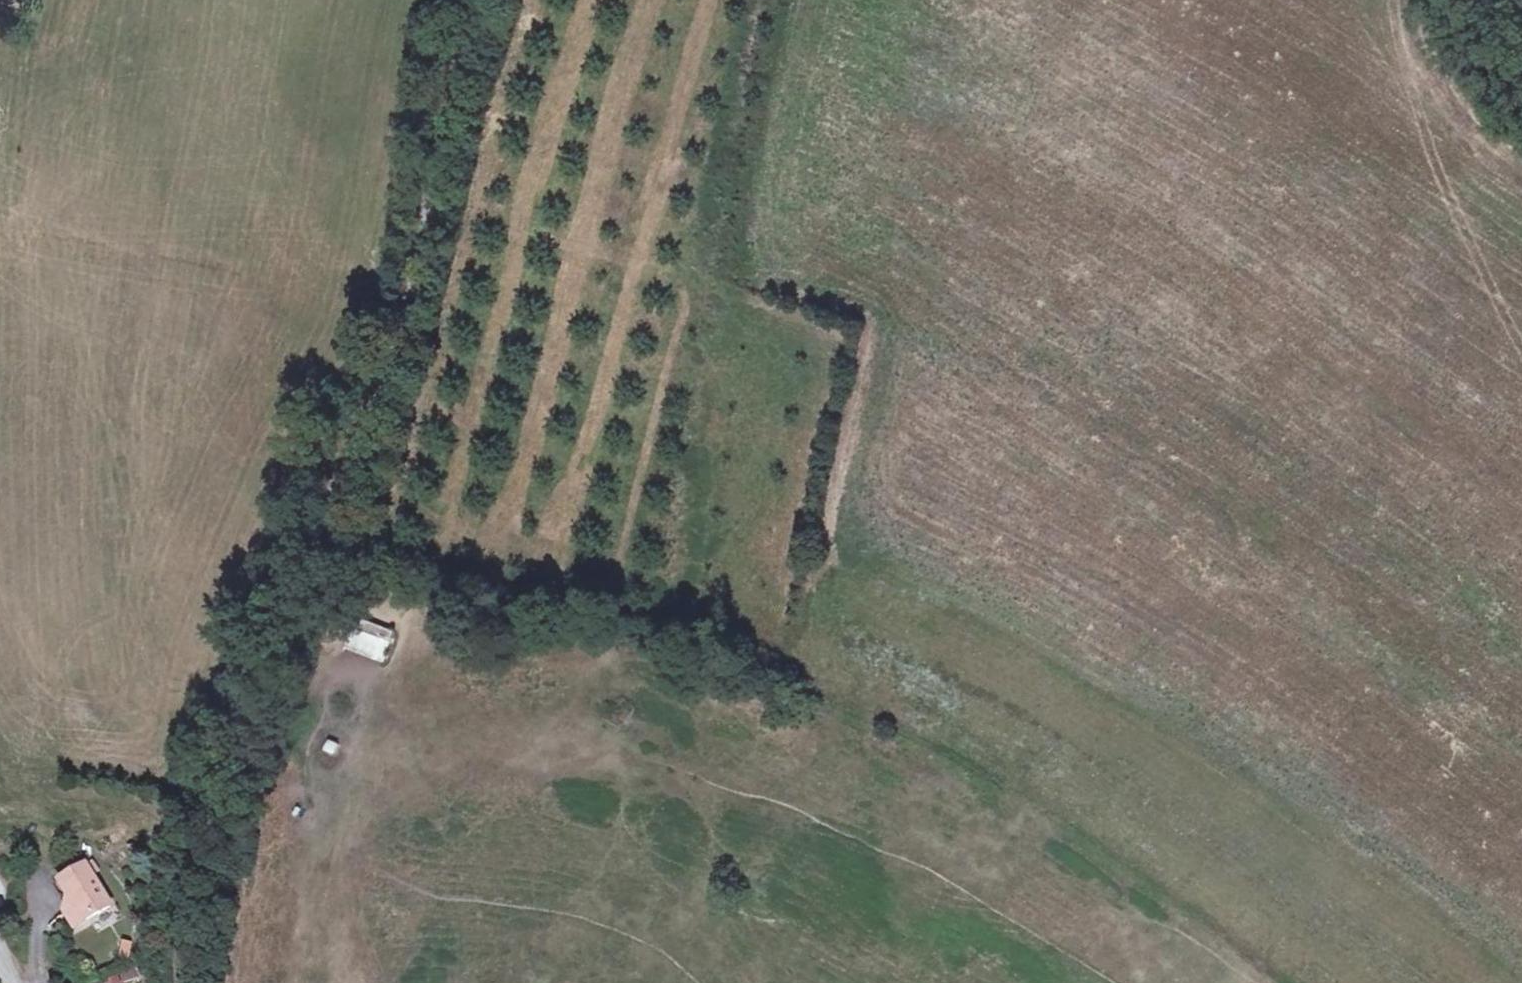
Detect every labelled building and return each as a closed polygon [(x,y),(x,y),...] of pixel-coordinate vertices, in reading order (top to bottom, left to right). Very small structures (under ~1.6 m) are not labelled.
[(366,620),(353,653),(383,665),(396,631),(366,620)] [(97,872),(90,862),(84,866),(91,876),(97,872)] [(110,905),(91,876),(84,866),(59,883),(68,897),(64,912),(74,929),(110,905)]
